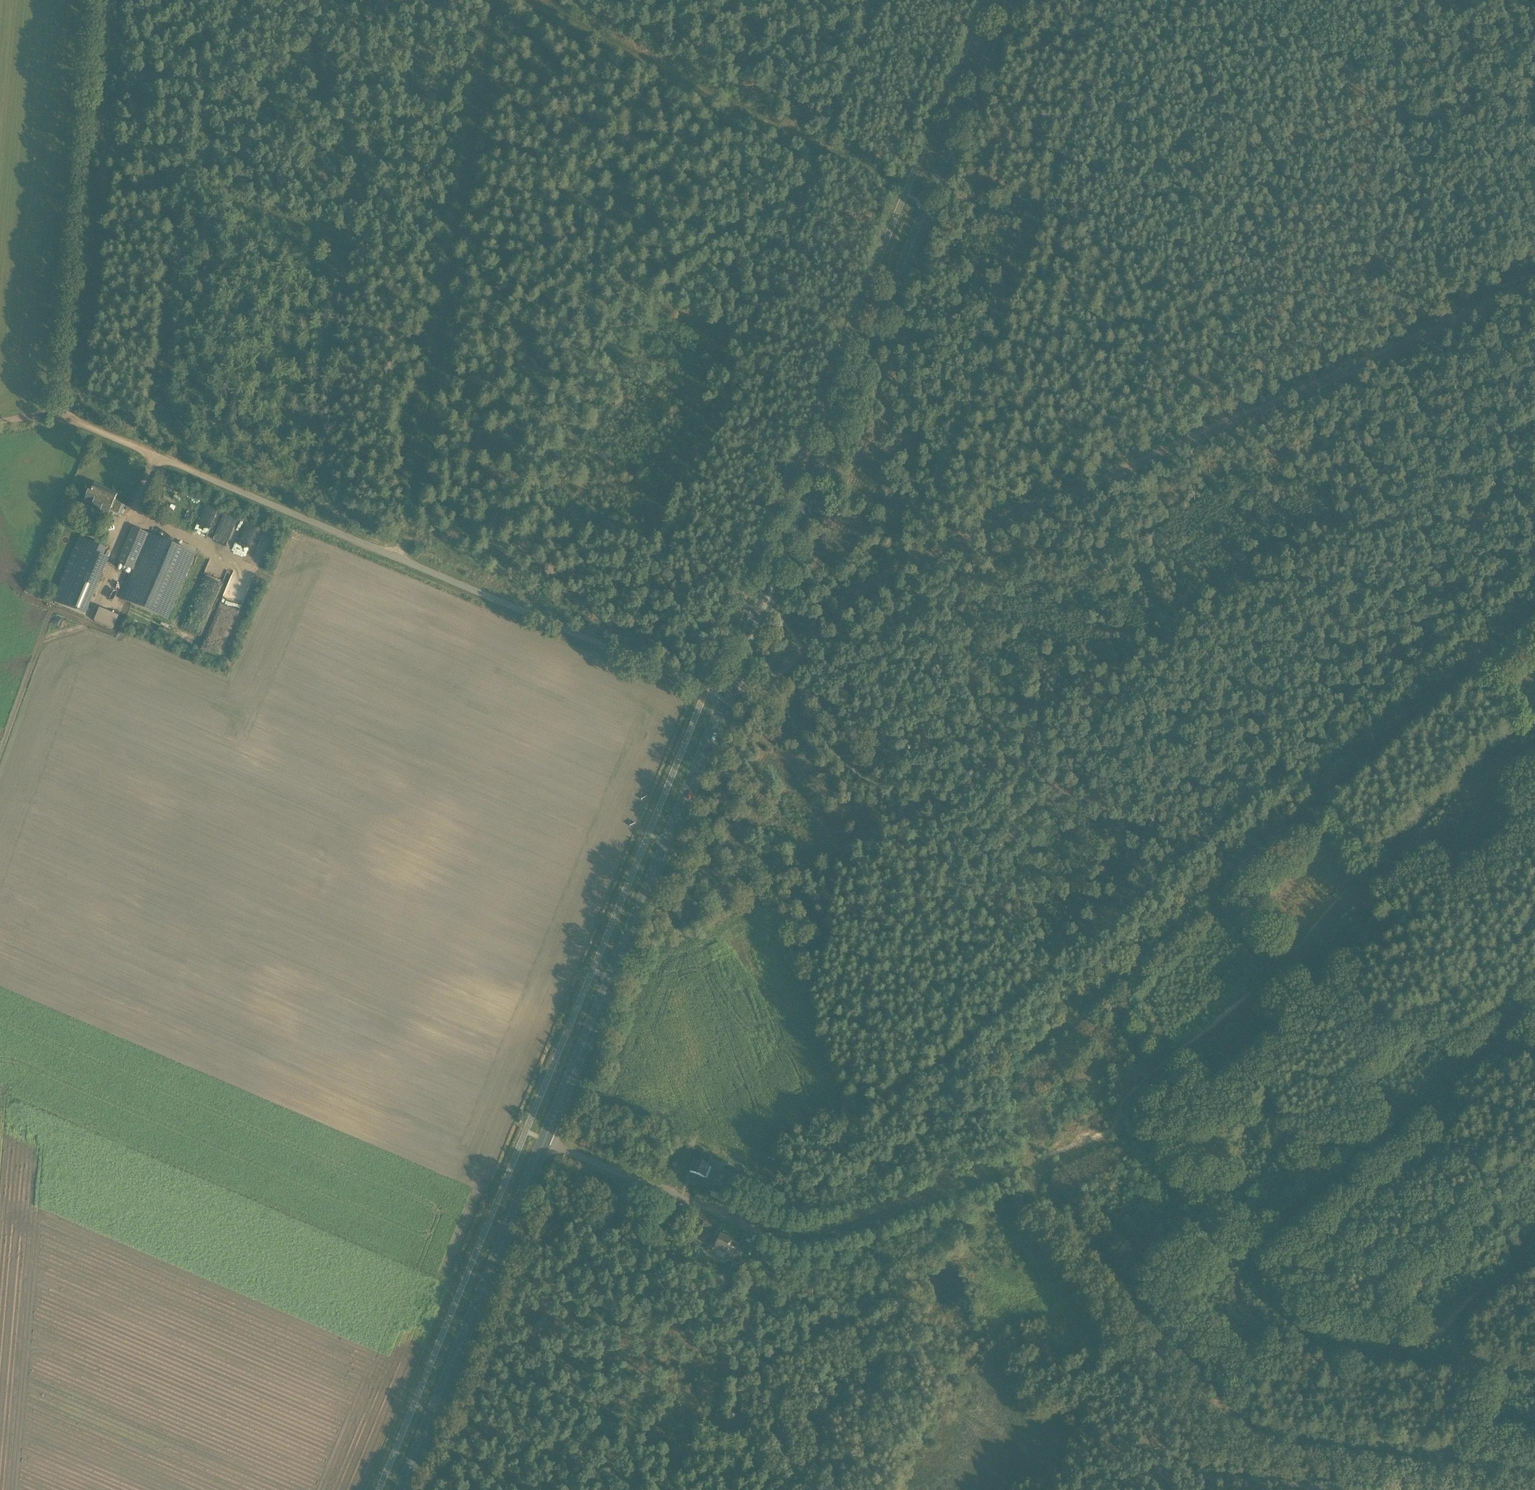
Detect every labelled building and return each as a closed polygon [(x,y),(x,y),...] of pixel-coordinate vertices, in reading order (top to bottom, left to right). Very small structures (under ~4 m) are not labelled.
[(84,501),(92,505),(90,510),(100,514),(101,511),(104,513),(109,515),(110,512),(120,516),(124,507),(114,502),(117,495),(108,491),(108,492),(104,491),(104,489),(94,484),(91,492),(88,491),(84,501)] [(207,542),(248,555),(258,525),(223,514),(216,536),(209,534),(207,542)] [(122,601),(167,620),(195,554),(133,527),(117,564),(132,571),(141,549),(143,550),(122,601)] [(79,538),(76,545),(103,557),(106,549),(79,538)] [(212,600),(227,564),(213,558),(198,594),(212,600)] [(62,576),(51,601),(85,616),(95,589),(62,576)] [(101,608),(95,621),(114,630),(120,616),(101,608)] [(694,1163),(690,1173),(695,1175),(693,1180),(692,1182),(710,1189),(718,1170),(707,1165),(711,1156),(703,1152),(699,1162),(695,1160),(694,1163)] [(708,1247),(707,1251),(715,1254),(714,1257),(723,1260),(726,1255),(728,1249),(732,1240),(719,1235),(717,1239),(712,1237),(708,1247)]
